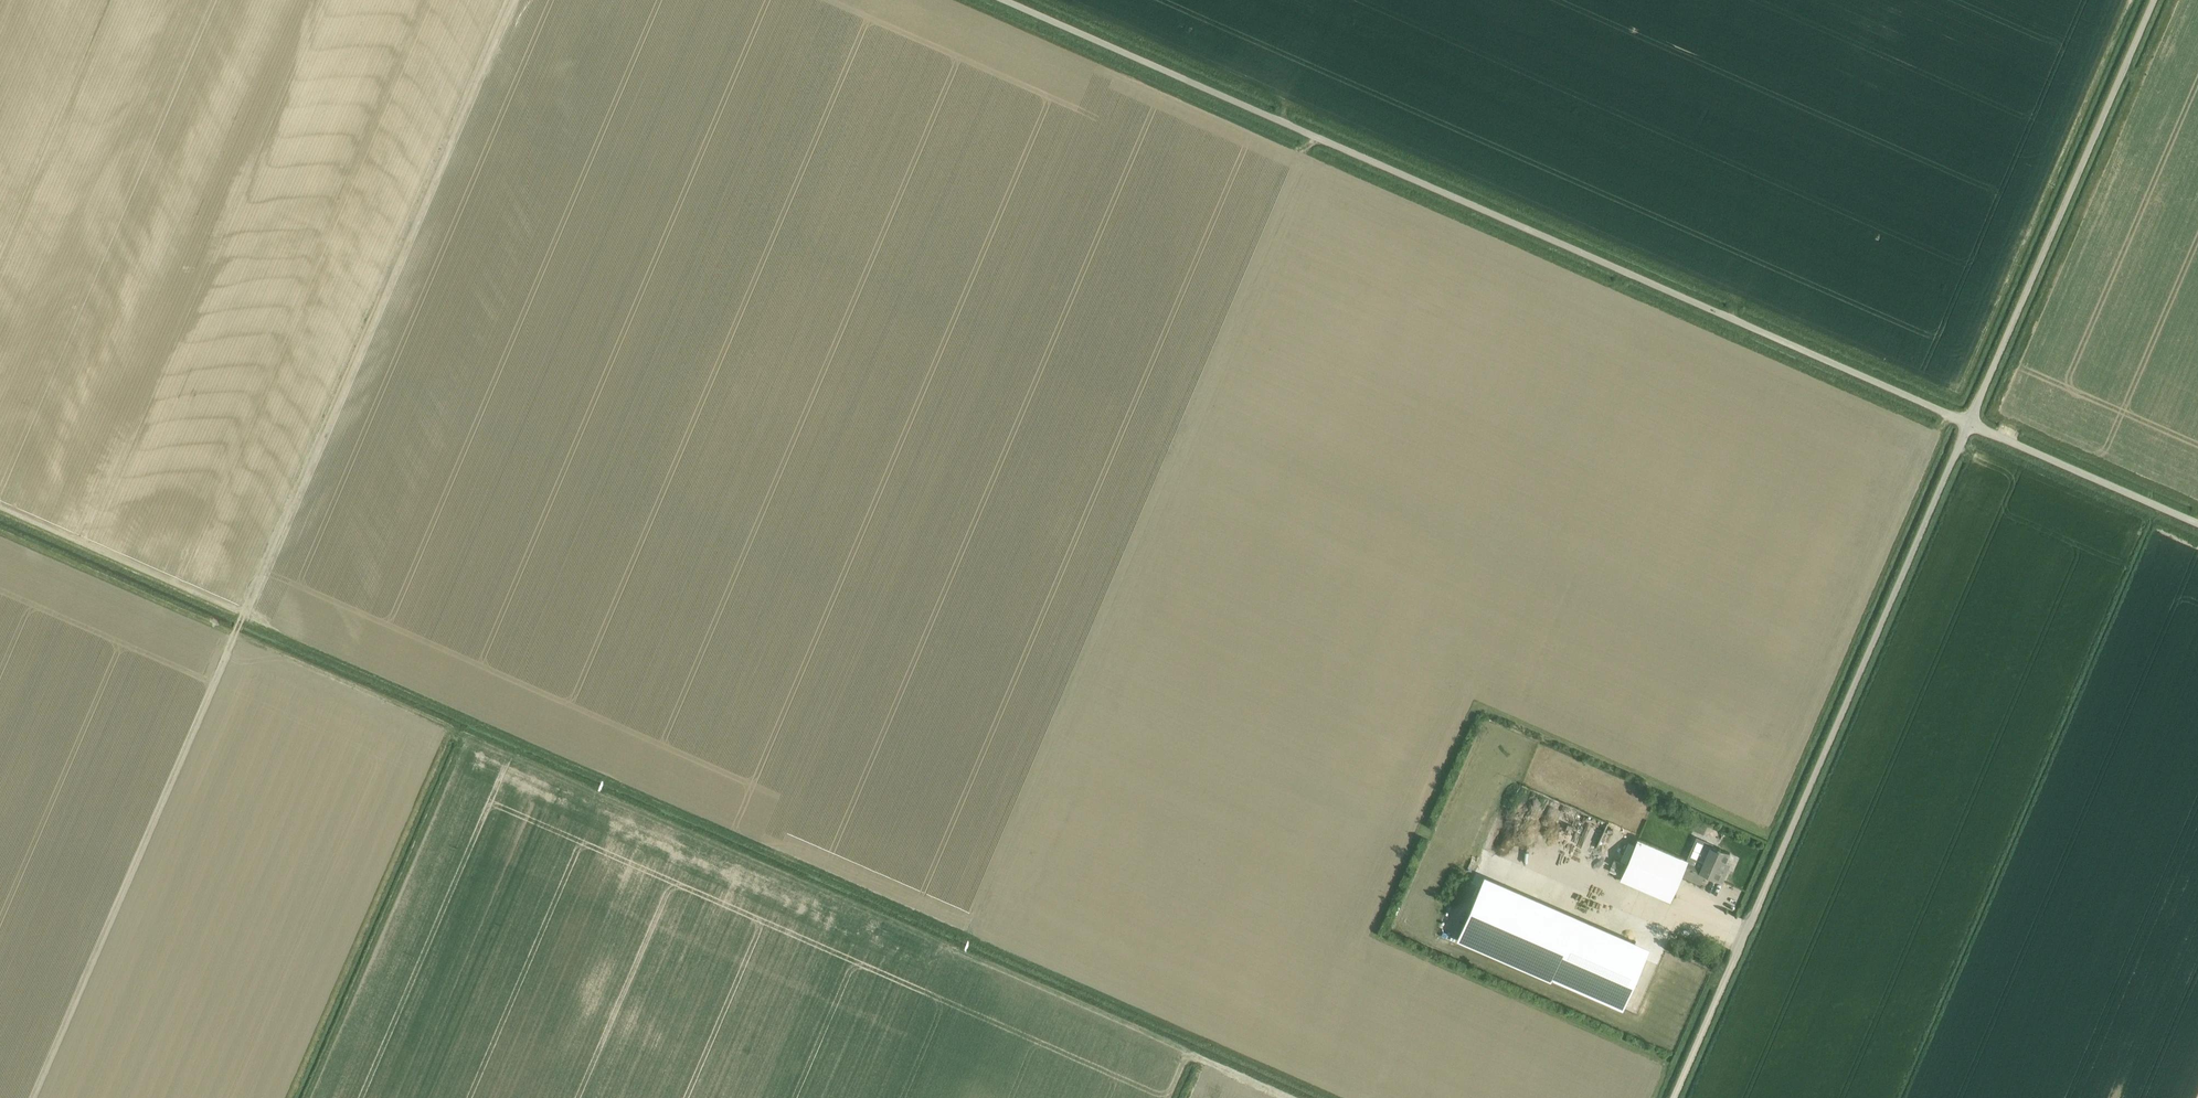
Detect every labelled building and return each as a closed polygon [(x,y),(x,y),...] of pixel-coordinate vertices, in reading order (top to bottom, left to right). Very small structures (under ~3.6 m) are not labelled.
[(1269,490),(1270,483),(1255,480),(1253,487),(1269,490)] [(1712,845),(1708,854),(1702,868),(1687,861),(1688,860),(1639,838),(1622,878),(1661,896),(1671,900),(1681,875),(1697,881),(1701,872),(1723,881),(1728,869),(1724,868),(1730,853),(1720,849),(1720,848),(1718,847),(1718,848),(1712,845)] [(1517,862),(1519,854),(1509,852),(1508,860),(1517,862)] [(1645,959),(1480,886),(1459,934),(1623,1007),(1645,959)]
